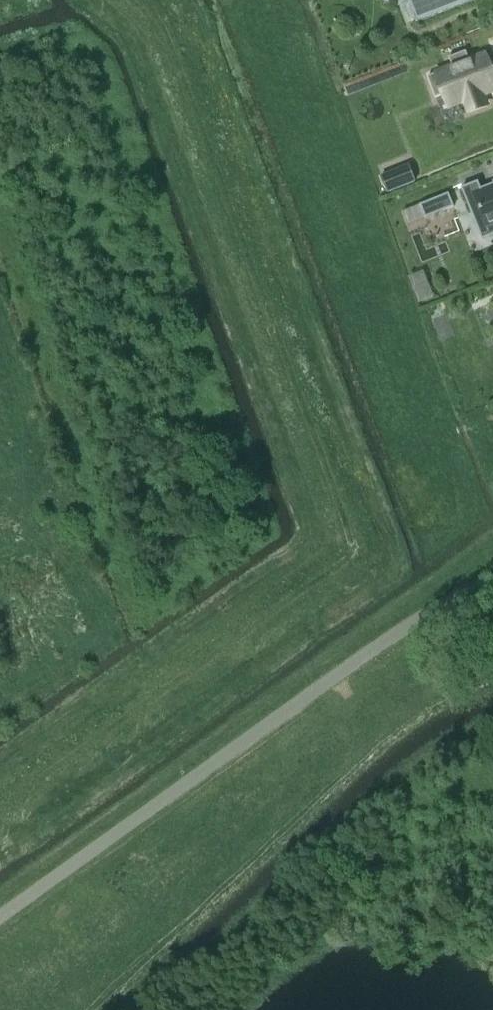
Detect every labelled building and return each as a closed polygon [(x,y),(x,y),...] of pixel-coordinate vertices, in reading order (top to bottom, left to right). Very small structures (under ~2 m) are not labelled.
[(417,21),(474,0),(409,0),(417,21)] [(466,103),(469,112),(486,105),(482,95),(492,91),(492,77),(484,54),(468,61),(465,51),(449,57),(452,67),(436,73),(427,76),(435,98),(444,94),(445,95),(450,109),(466,103)] [(405,154),(379,162),(381,170),(408,163),(405,154)] [(381,176),(388,192),(415,181),(408,165),(381,176)] [(471,213),(480,209),(487,227),(492,225),(492,186),(481,191),(478,182),(462,188),(471,213)] [(420,205),(426,219),(454,208),(448,194),(420,205)]
